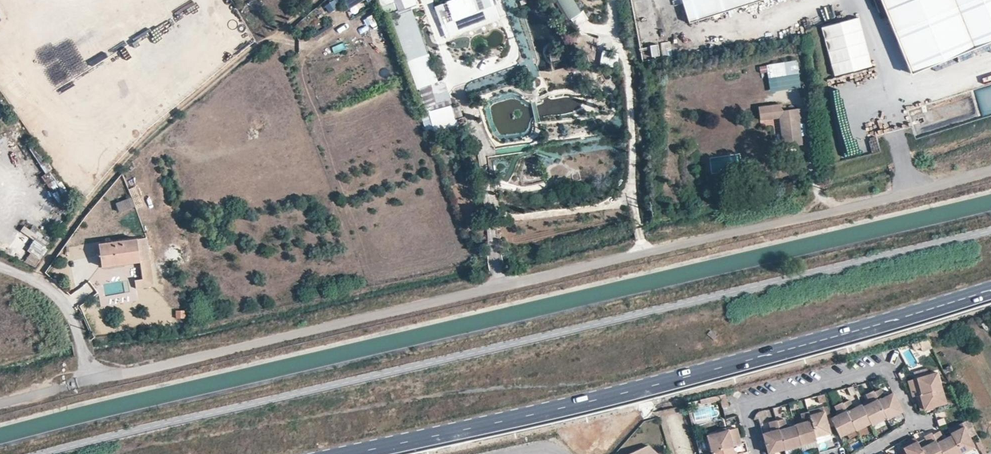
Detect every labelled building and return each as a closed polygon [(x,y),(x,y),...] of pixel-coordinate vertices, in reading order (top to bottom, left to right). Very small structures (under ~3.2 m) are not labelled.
[(348,11),(364,0),(341,0),(348,11)] [(413,0),(378,0),(384,18),(390,16),(391,18),(411,11),(417,9),(413,0)] [(434,8),(446,39),(470,30),(499,18),(492,0),(455,0),(434,8)] [(583,12),(576,0),(558,0),(570,20),(583,12)] [(689,25),(767,0),(681,0),(689,25)] [(911,78),(990,45),(990,0),(880,0),(911,78)] [(411,11),(391,18),(417,92),(419,91),(427,111),(451,102),(444,83),(438,85),(411,11)] [(858,19),(821,29),(834,77),(871,67),(858,19)] [(651,58),(658,57),(656,45),(649,47),(651,58)] [(600,64),(616,68),(620,54),(604,50),(600,64)] [(770,93),(801,88),(796,60),(765,65),(770,93)] [(532,81),(528,69),(523,71),(516,75),(518,82),(525,80),(526,83),(532,81)] [(981,116),(990,113),(990,86),(975,91),(981,116)] [(453,109),(451,102),(427,111),(430,118),(453,109)] [(795,108),(779,110),(778,104),(756,107),(758,121),(779,118),(783,148),(790,146),(800,145),(795,108)] [(116,202),(119,212),(135,206),(132,196),(116,202)] [(23,226),(20,233),(41,242),(44,235),(23,226)] [(153,286),(145,238),(136,239),(140,261),(142,278),(134,279),(135,288),(153,286)] [(98,245),(101,267),(140,261),(136,239),(98,245)] [(35,241),(25,261),(38,267),(48,248),(35,241)] [(175,310),(176,319),(185,318),(185,309),(175,310)] [(922,346),(919,340),(912,343),(915,349),(922,346)] [(908,381),(913,397),(916,396),(942,388),(937,373),(908,381)] [(942,388),(916,396),(920,411),(946,404),(942,388)] [(901,412),(892,393),(884,397),(880,389),(873,393),(886,418),(886,419),(901,412)] [(886,418),(872,392),(866,395),(870,404),(862,408),(870,424),(871,426),(886,418)] [(727,407),(724,395),(718,397),(721,408),(722,408),(727,407)] [(862,408),(861,406),(854,410),(849,401),(842,405),(854,430),(855,431),(870,424),(862,408)] [(854,430),(841,404),(835,408),(839,416),(831,420),(839,437),(854,430)] [(822,409),(808,412),(815,438),(829,434),(822,409)] [(803,423),(794,426),(794,427),(800,446),(816,441),(815,438),(808,412),(800,414),(803,423)] [(783,451),(800,447),(794,427),(786,429),(783,420),(776,422),(783,451)] [(762,435),(767,453),(770,453),(783,451),(776,422),(775,421),(769,423),(771,432),(762,435)] [(968,421),(962,424),(969,436),(975,433),(968,421)] [(962,424),(949,431),(952,437),(961,453),(974,447),(969,436),(962,424)] [(706,437),(710,453),(731,448),(739,445),(735,429),(706,437)] [(933,436),(942,453),(960,453),(961,453),(952,437),(944,440),(939,433),(933,436)] [(933,436),(932,434),(925,437),(929,445),(921,449),(922,451),(923,453),(942,453),(933,436)] [(922,451),(921,449),(916,439),(905,444),(901,446),(905,453),(923,453),(922,451)]
